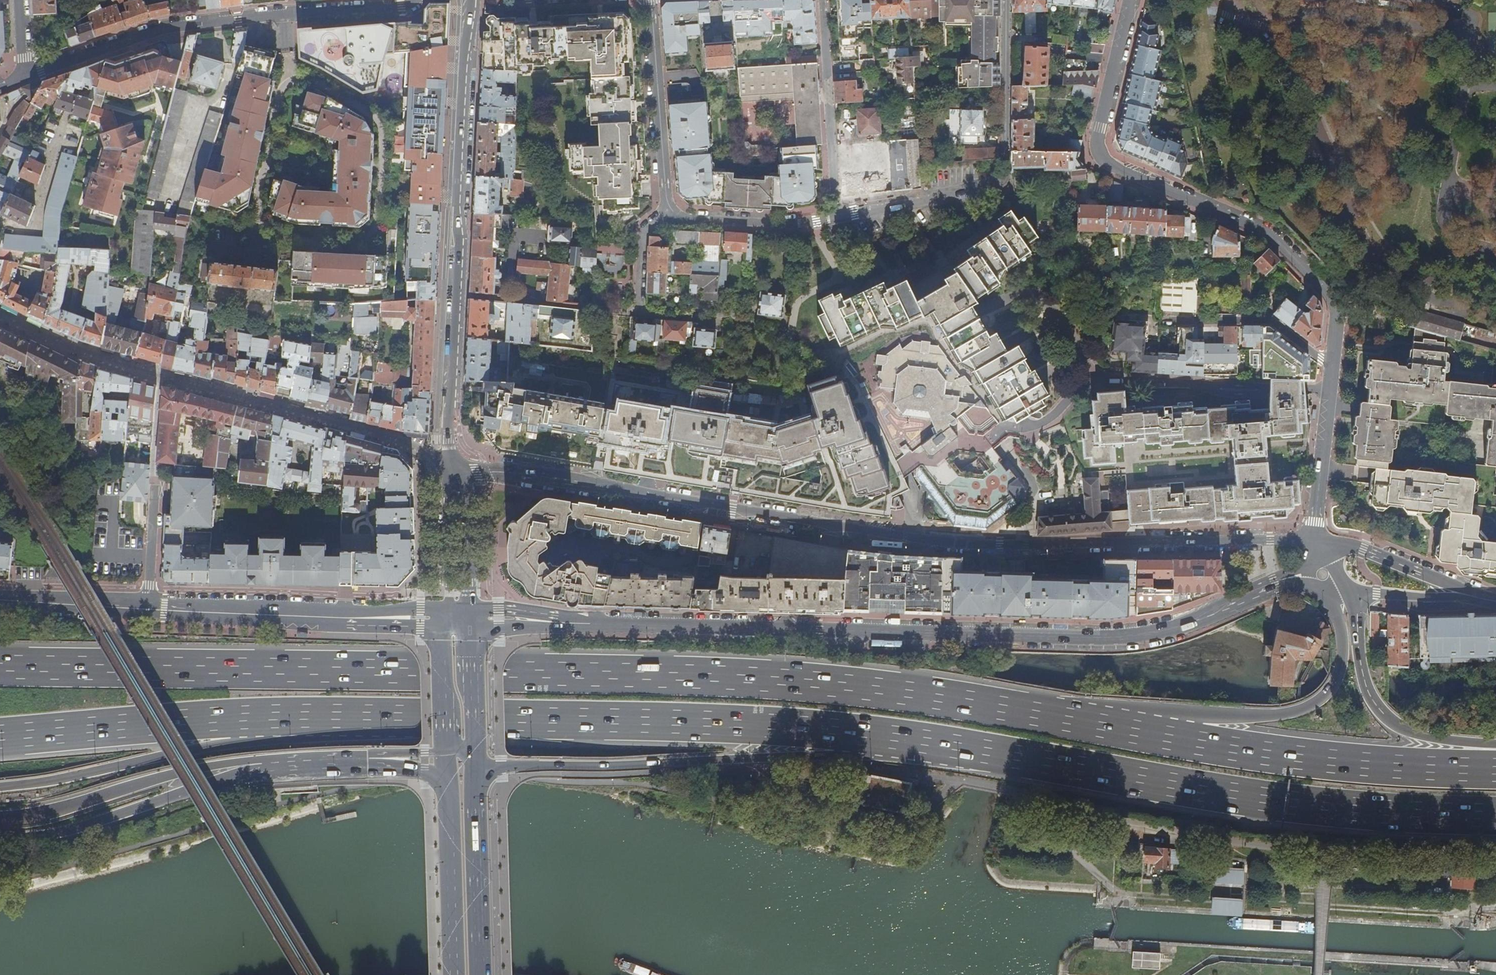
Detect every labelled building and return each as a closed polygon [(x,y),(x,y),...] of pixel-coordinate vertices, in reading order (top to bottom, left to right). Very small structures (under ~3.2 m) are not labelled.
[(34,14),(57,13),(57,0),(33,0),(34,14)] [(132,1),(125,3),(128,12),(122,14),(126,27),(153,18),(159,16),(171,14),(169,1),(152,5),(150,3),(147,4),(145,0),(132,0),(132,1)] [(208,9),(229,7),(244,5),(243,0),(207,0),(207,4),(208,9)] [(734,6),(734,0),(724,1),(726,27),(735,26),(734,6)] [(813,0),(783,0),(784,19),(784,21),(792,21),(793,26),(794,28),(795,45),(818,43),(817,28),(815,2),(813,0)] [(871,0),(838,0),(841,61),(856,61),(860,60),(858,29),(863,28),(864,27),(864,25),(872,24),(872,20),(871,0)] [(909,0),(871,0),(872,20),(886,19),(886,21),(890,21),(890,19),(910,18),(909,0)] [(939,0),(909,0),(910,18),(911,19),(920,18),(921,19),(925,24),(929,23),(936,25),(939,25),(939,24),(939,0)] [(999,88),(1000,64),(994,64),(994,53),(997,53),(998,39),(995,39),(995,18),(1000,18),(1000,0),(939,0),(939,24),(945,24),(967,24),(967,27),(972,27),(972,53),(974,52),(974,59),(977,59),(977,62),(971,62),(961,62),(962,69),(963,82),(967,82),(967,89),(999,88)] [(1036,36),(1044,36),(1044,32),(1036,32),(1035,12),(1045,12),(1047,12),(1047,3),(1047,0),(1013,0),(1013,13),(1025,13),(1027,13),(1028,17),(1025,17),(1026,34),(1036,33),(1036,36)] [(1099,0),(1071,0),(1070,6),(1078,7),(1086,8),(1094,9),(1095,8),(1098,9),(1099,0)] [(1112,14),(1116,0),(1099,0),(1098,9),(1102,10),(1102,11),(1112,14)] [(1208,14),(1215,15),(1216,0),(1207,0),(1208,14)] [(710,24),(708,1),(698,2),(700,24),(710,24)] [(700,24),(698,2),(682,3),(669,3),(663,11),(665,42),(666,54),(688,52),(687,37),(701,36),(700,24)] [(1181,32),(1175,2),(1168,4),(1174,33),(1181,32)] [(90,14),(97,37),(113,32),(126,27),(122,14),(121,14),(118,4),(103,9),(101,4),(90,14)] [(388,24),(300,31),(301,36),(301,43),(299,46),(300,52),(301,63),(357,96),(366,82),(377,78),(379,66),(384,52),(408,50),(410,50),(410,75),(408,121),(405,161),(413,161),(411,203),(418,204),(440,205),(444,138),(450,4),(429,4),(424,10),(423,21),(411,24),(410,21),(401,22),(388,22),(388,24)] [(736,35),(750,34),(749,13),(750,13),(750,6),(744,5),(734,6),(735,26),(736,35)] [(749,13),(750,34),(772,32),(771,12),(750,13),(749,13)] [(633,55),(632,19),(625,13),(593,15),(582,15),(553,16),(553,24),(533,25),(533,22),(518,23),(518,19),(517,19),(491,20),(492,34),(484,34),(483,47),(482,71),(516,74),(533,73),(533,65),(547,64),(547,58),(568,57),(568,59),(591,58),(591,68),(595,68),(596,94),(590,95),(591,126),(599,126),(600,147),(586,148),(585,144),(568,145),(570,172),(584,171),(584,178),(598,178),(600,200),(603,200),(604,211),(640,209),(639,175),(646,175),(645,145),(644,125),(639,122),(636,123),(633,55)] [(65,29),(71,46),(87,40),(97,37),(90,14),(89,15),(86,16),(88,23),(76,28),(74,24),(65,29)] [(778,49),(786,49),(784,21),(784,19),(776,20),(778,49)] [(1141,19),(1139,30),(1140,31),(1123,103),(1125,104),(1116,139),(1121,153),(1154,167),(1154,168),(1179,179),(1186,164),(1184,152),(1178,150),(1181,143),(1167,137),(1165,140),(1150,133),(1146,125),(1149,109),(1153,110),(1160,80),(1153,78),(1159,51),(1154,49),(1157,35),(1153,34),(1155,23),(1141,19)] [(246,30),(247,30),(247,28),(235,29),(231,59),(233,64),(239,65),(243,55),(244,46),(245,37),(246,30)] [(189,35),(183,57),(189,58),(191,52),(194,52),(199,34),(189,35)] [(1053,43),(1063,44),(1067,45),(1068,37),(1054,36),(1053,43)] [(736,70),(733,43),(705,45),(706,72),(736,70)] [(1087,52),(1103,55),(1105,45),(1088,43),(1087,52)] [(1059,85),(1064,85),(1065,63),(1066,59),(1067,50),(1067,45),(1063,44),(1061,62),(1059,85)] [(203,179),(196,200),(237,212),(248,205),(253,177),(252,177),(255,163),(256,163),(261,140),(260,139),(262,131),(264,131),(275,80),(270,78),(274,57),(270,56),(272,51),(244,46),(243,55),(239,65),(223,115),(203,179)] [(913,48),(913,46),(909,47),(909,49),(890,51),(890,59),(897,58),(913,57),(913,48)] [(1023,87),(1029,86),(1047,86),(1049,49),(1046,48),(1046,47),(1044,47),(1044,48),(1025,48),(1024,57),(1025,57),(1024,78),(1023,78),(1023,87)] [(106,61),(105,61),(97,87),(96,91),(88,119),(88,121),(100,124),(104,134),(100,135),(105,149),(97,173),(94,172),(83,206),(118,216),(123,200),(119,199),(124,182),(132,185),(145,141),(137,139),(132,124),(117,129),(111,114),(100,110),(105,91),(123,96),(127,95),(129,99),(131,99),(150,93),(151,92),(149,87),(154,85),(174,91),(174,89),(177,78),(182,62),(164,57),(162,57),(159,48),(116,63),(106,61)] [(1066,59),(1101,62),(1103,55),(1087,52),(1067,50),(1066,59)] [(224,63),(198,56),(191,82),(217,90),(220,79),(221,80),(222,75),(221,74),(224,63)] [(787,66),(817,64),(819,63),(819,56),(786,59),(787,66)] [(914,68),(921,67),(920,56),(913,57),(897,58),(899,84),(915,84),(914,68)] [(182,59),(182,62),(177,78),(185,80),(190,61),(182,59)] [(93,86),(97,87),(105,61),(105,60),(86,68),(72,72),(57,101),(54,107),(55,107),(62,110),(71,113),(71,115),(88,119),(96,91),(92,89),(93,86)] [(860,60),(856,61),(857,70),(872,69),(871,60),(860,60)] [(1083,84),(1095,87),(1097,77),(1098,73),(1071,74),(1072,64),(1065,63),(1064,85),(1076,84),(1083,84)] [(795,106),(819,104),(818,79),(817,64),(787,66),(751,68),(739,69),(741,100),(741,102),(782,100),(795,99),(795,106)] [(959,90),(967,89),(967,82),(963,82),(962,69),(959,70),(959,90)] [(517,84),(516,74),(482,71),(481,97),(480,107),(516,109),(516,97),(502,96),(502,90),(497,89),(497,83),(517,84)] [(57,78),(44,82),(43,82),(33,100),(31,103),(41,109),(48,97),(57,101),(72,72),(57,78)] [(43,79),(13,91),(17,97),(24,91),(28,95),(33,100),(43,82),(44,82),(43,79)] [(836,94),(837,103),(863,102),(862,90),(856,90),(855,82),(835,83),(836,94)] [(1073,96),(1092,101),(1093,97),(1095,87),(1083,84),(1076,84),(1073,96)] [(1012,121),(1027,121),(1029,86),(1023,87),(1012,87),(1012,104),(1012,121)] [(705,89),(706,103),(728,101),(727,87),(705,89)] [(188,92),(174,89),(174,91),(145,197),(156,200),(158,193),(161,193),(188,92)] [(364,111),(312,91),(311,94),(305,93),(302,110),(294,108),(292,118),(293,118),(290,130),(332,138),(332,137),(339,138),(340,160),(335,160),(335,169),(337,169),(337,192),(318,192),(318,188),(306,188),(286,183),(286,184),(276,182),(269,208),(275,210),(274,217),(279,218),(282,221),(283,219),(296,223),(332,223),(332,226),(355,226),(363,216),(366,168),(368,130),(364,111)] [(33,100),(28,95),(14,111),(23,116),(31,103),(33,100)] [(894,192),(920,189),(919,163),(917,123),(915,99),(895,100),(894,100),(896,141),(863,143),(853,143),(853,139),(847,140),(847,144),(853,144),(854,157),(840,158),(841,169),(842,186),(844,197),(894,192)] [(743,123),(742,110),(741,102),(741,100),(732,101),(732,107),(735,107),(737,123),(743,123)] [(818,169),(816,146),(798,147),(780,148),(782,165),(778,166),(779,177),(763,177),(763,182),(732,180),(733,173),(711,172),(710,155),(708,155),(707,148),(709,148),(706,103),(670,106),(671,119),(672,126),(672,128),(674,128),(675,143),(673,143),(673,146),(673,151),(678,151),(679,157),(677,158),(678,172),(680,192),(687,198),(695,198),(701,198),(709,202),(726,203),(726,207),(734,207),(737,207),(771,210),(772,205),(791,207),(796,202),(809,201),(814,195),(813,169),(818,169)] [(816,146),(822,145),(821,125),(819,104),(795,106),(796,115),(798,147),(816,146)] [(62,110),(55,107),(53,113),(60,115),(62,110)] [(516,109),(480,107),(480,118),(479,124),(516,126),(516,109)] [(880,134),(879,110),(857,111),(859,135),(880,134)] [(7,124),(16,129),(23,116),(14,111),(7,124)] [(203,179),(223,115),(209,111),(176,214),(178,215),(190,216),(196,200),(203,179)] [(961,144),(976,144),(976,136),(982,136),(983,111),(961,111),(961,136),(961,144)] [(1072,171),(1085,169),(1078,158),(1079,153),(1082,141),(1070,140),(1069,152),(1034,152),(1035,120),(1027,121),(1012,121),(1012,128),(1012,132),(1012,145),(1012,159),(1012,167),(1013,174),(1025,173),(1024,169),(1044,168),(1044,172),(1072,171)] [(477,178),(513,181),(513,177),(513,174),(513,171),(516,172),(516,126),(479,124),(479,140),(478,143),(477,168),(477,178)] [(10,140),(3,136),(0,142),(0,157),(10,140)] [(839,146),(840,156),(850,156),(850,146),(839,146)] [(989,160),(998,160),(999,160),(999,149),(988,150),(989,160)] [(963,161),(982,161),(982,150),(963,151),(963,161)] [(32,151),(19,177),(35,184),(38,184),(45,165),(35,161),(38,154),(32,151)] [(2,241),(1,248),(11,250),(14,250),(27,252),(28,251),(45,252),(58,253),(58,248),(60,226),(61,214),(77,157),(62,153),(45,214),(43,238),(6,235),(5,241),(2,241)] [(1085,180),(1085,169),(1072,171),(1072,182),(1085,180)] [(0,175),(0,188),(11,193),(17,182),(19,178),(10,173),(7,178),(0,175)] [(532,183),(523,182),(513,181),(477,178),(476,198),(475,214),(502,215),(503,205),(499,205),(501,190),(505,190),(505,188),(510,189),(510,191),(512,192),(511,197),(523,198),(523,191),(535,192),(532,183)] [(1121,203),(1124,186),(1112,181),(1109,198),(1108,202),(1121,203)] [(11,193),(1,214),(27,226),(35,205),(15,196),(17,193),(20,194),(25,185),(17,182),(11,193)] [(1,214),(11,193),(0,188),(0,213),(1,214)] [(1243,203),(1250,207),(1247,193),(1242,194),(1243,203)] [(438,250),(440,205),(418,204),(418,214),(415,214),(415,217),(418,217),(418,221),(416,221),(415,222),(414,224),(415,226),(417,227),(417,254),(414,254),(414,253),(411,253),(411,254),(409,254),(409,263),(412,263),(411,272),(407,272),(406,282),(408,282),(436,282),(438,250)] [(1106,231),(1107,208),(1078,206),(1078,230),(1106,231)] [(1165,217),(1166,210),(1144,209),(1107,207),(1107,208),(1106,231),(1106,233),(1107,233),(1127,234),(1164,236),(1165,217)] [(156,211),(142,209),(142,210),(136,209),(131,273),(134,273),(137,273),(150,276),(155,228),(156,212),(156,211)] [(557,219),(572,220),(573,210),(555,209),(554,218),(557,219)] [(165,213),(156,212),(155,228),(176,230),(175,235),(186,237),(187,227),(176,226),(177,220),(164,218),(165,213)] [(1028,249),(1040,241),(1023,219),(1017,223),(1010,213),(998,220),(998,221),(994,224),(993,225),(993,227),(996,232),(966,251),(966,253),(961,256),(961,258),(964,262),(952,270),(945,285),(914,301),(905,283),(910,280),(912,284),(937,272),(934,265),(930,267),(927,262),(909,271),(907,268),(905,269),(896,253),(892,255),(904,280),(891,286),(888,280),(886,280),(882,282),(881,281),(872,285),(848,297),(845,291),(844,291),(839,293),(838,292),(831,295),(830,292),(819,297),(825,311),(819,314),(831,340),(837,337),(841,347),(881,329),(897,330),(929,313),(933,321),(942,337),(955,360),(957,364),(960,366),(972,373),(979,386),(981,385),(987,395),(1003,422),(1013,417),(1016,423),(1045,406),(1041,400),(1048,395),(1033,370),(1030,373),(1023,361),(1024,360),(1016,347),(1005,353),(996,332),(995,333),(993,330),(992,328),(990,328),(984,331),(972,305),(978,303),(978,301),(1002,286),(1002,285),(1012,278),(1009,273),(1033,257),(1028,249)] [(510,216),(502,215),(475,214),(474,227),(474,240),(498,241),(500,228),(509,228),(510,216)] [(190,216),(178,215),(177,220),(176,226),(187,227),(188,228),(191,216),(190,216)] [(1165,217),(1164,236),(1182,237),(1182,236),(1188,236),(1189,220),(1183,220),(1183,218),(1165,217)] [(573,227),(556,225),(556,231),(550,231),(550,232),(550,242),(571,244),(573,227)] [(1238,257),(1238,235),(1222,228),(1218,226),(1215,236),(1213,236),(1211,243),(1212,245),(1213,245),(1213,257),(1238,257)] [(720,239),(721,233),(709,232),(665,230),(665,233),(671,233),(671,235),(678,242),(692,242),(691,244),(705,245),(704,258),(687,257),(686,263),(678,263),(667,262),(668,248),(661,248),(661,240),(658,238),(650,238),(648,257),(648,272),(667,273),(692,275),(719,276),(719,263),(720,239)] [(752,261),(753,235),(726,233),(726,239),(725,249),(746,250),(746,261),(752,261)] [(802,247),(804,235),(797,234),(795,246),(802,247)] [(473,256),(497,258),(498,241),(474,240),(473,249),(473,256)] [(175,262),(182,263),(184,247),(178,246),(175,262)] [(597,254),(597,250),(570,247),(569,265),(560,265),(518,260),(517,273),(550,276),(548,301),(568,303),(572,266),(596,268),(597,254)] [(3,303),(24,313),(44,323),(55,292),(56,285),(59,263),(58,263),(58,253),(45,252),(45,272),(43,286),(41,286),(40,287),(41,288),(40,290),(39,290),(39,292),(38,292),(33,301),(16,293),(19,285),(20,282),(17,281),(16,283),(14,282),(17,263),(9,261),(11,250),(1,248),(0,254),(0,277),(1,278),(0,279),(0,301),(3,303)] [(58,253),(58,263),(59,263),(56,285),(55,292),(44,323),(79,340),(101,347),(105,322),(106,320),(107,312),(108,289),(109,271),(109,249),(58,248),(58,253)] [(1266,275),(1279,261),(1275,257),(1266,248),(1264,251),(1265,253),(1254,263),(1266,275)] [(321,253),(280,254),(278,265),(292,265),(293,285),(307,284),(307,285),(357,285),(388,283),(388,270),(387,270),(387,252),(330,253),(330,254),(321,254),(321,253)] [(1113,255),(1111,256),(1112,257),(1116,263),(1118,272),(1121,271),(1119,258),(1116,259),(1113,255)] [(472,276),(471,291),(494,295),(496,283),(496,278),(499,278),(500,278),(502,277),(502,274),(499,273),(499,270),(496,270),(497,258),(473,256),(472,276)] [(275,292),(278,269),(211,262),(208,284),(275,292)] [(719,276),(718,284),(726,284),(727,263),(719,263),(719,276)] [(174,286),(178,287),(178,283),(180,270),(174,269),(172,283),(174,283),(174,286)] [(667,273),(648,272),(647,294),(666,295),(667,273)] [(706,316),(717,317),(717,308),(718,284),(719,276),(692,275),(690,295),(693,295),(694,293),(697,293),(698,286),(707,286),(706,316)] [(1239,277),(1239,301),(1250,301),(1250,277),(1239,277)] [(1197,296),(1197,283),(1162,281),(1160,310),(1196,312),(1196,310),(1197,296)] [(436,290),(436,282),(408,282),(408,289),(408,300),(409,300),(416,300),(435,300),(436,290)] [(193,374),(193,373),(196,346),(197,340),(205,341),(206,328),(207,311),(208,303),(192,301),(190,316),(191,317),(191,325),(196,326),(195,339),(187,338),(186,339),(185,339),(184,343),(183,343),(183,344),(178,343),(185,296),(190,296),(191,284),(178,283),(178,287),(177,292),(176,296),(173,315),(173,322),(168,321),(168,324),(165,342),(162,363),(161,363),(161,366),(172,369),(172,370),(180,371),(193,374)] [(165,323),(168,324),(168,321),(173,322),(173,315),(176,296),(177,292),(150,284),(149,293),(146,318),(153,320),(154,313),(166,315),(165,323)] [(107,312),(106,320),(109,321),(110,318),(116,319),(123,292),(108,289),(107,312)] [(120,352),(136,356),(143,331),(146,326),(146,321),(146,318),(149,293),(141,292),(135,319),(133,329),(105,322),(101,347),(120,352)] [(782,317),(785,295),(761,292),(758,314),(782,317)] [(1205,297),(1197,296),(1196,310),(1196,312),(1205,313),(1205,312),(1204,312),(1205,297)] [(1319,302),(1313,296),(1306,306),(1311,310),(1309,314),(1306,314),(1305,315),(1286,300),(1274,314),(1280,319),(1315,346),(1320,344),(1322,325),(1323,314),(1319,302)] [(469,316),(468,337),(487,340),(488,324),(492,325),(492,323),(493,323),(494,323),(495,322),(495,321),(496,317),(495,316),(493,315),(493,313),(489,313),(490,301),(470,298),(469,316)] [(435,324),(435,300),(416,300),(416,308),(409,308),(409,300),(408,300),(404,300),(396,301),(382,302),(381,311),(404,312),(404,321),(407,321),(407,320),(416,320),(414,341),(413,369),(414,369),(413,386),(414,386),(420,387),(420,391),(432,392),(433,363),(434,344),(435,324)] [(229,310),(229,304),(218,302),(217,309),(229,310)] [(505,342),(509,342),(530,344),(533,312),(535,311),(535,308),(535,306),(533,305),(508,302),(507,327),(505,342)] [(535,311),(533,312),(554,315),(555,307),(533,305),(535,306),(535,308),(535,311)] [(555,307),(554,315),(554,316),(579,318),(580,310),(555,307)] [(717,317),(731,318),(737,318),(737,309),(717,308),(717,317)] [(1446,338),(1457,341),(1460,327),(1405,312),(1402,325),(1416,328),(1446,338)] [(377,316),(354,318),(354,319),(354,324),(353,330),(376,331),(377,316)] [(658,342),(663,320),(656,319),(655,324),(632,323),(628,351),(635,352),(636,339),(655,341),(658,342)] [(689,333),(691,333),(693,323),(679,321),(663,320),(658,342),(658,346),(657,348),(662,348),(664,339),(686,341),(687,337),(688,337),(689,333)] [(147,359),(161,363),(162,363),(165,342),(168,324),(165,323),(162,322),(159,331),(163,339),(150,335),(152,323),(146,321),(146,326),(143,331),(136,356),(147,359)] [(573,348),(592,351),(594,324),(583,323),(582,329),(575,328),(573,348)] [(1157,375),(1159,354),(1144,353),(1145,325),(1112,323),(1110,353),(1124,354),(1124,361),(1131,362),(1131,373),(1157,375)] [(1203,344),(1203,339),(1198,338),(1199,327),(1180,328),(1179,355),(1159,354),(1157,375),(1175,374),(1181,375),(1203,375),(1203,373),(1203,344)] [(1237,349),(1237,327),(1219,327),(1219,336),(1224,336),(1224,342),(1219,342),(1218,344),(1203,344),(1203,373),(1237,374),(1237,349)] [(1263,350),(1263,327),(1248,327),(1244,327),(1244,347),(1255,347),(1255,350),(1263,350)] [(1269,327),(1263,327),(1263,350),(1262,378),(1270,378),(1292,379),(1292,368),(1283,367),(1283,372),(1271,371),(1271,365),(1273,365),(1274,330),(1269,327)] [(30,343),(19,337),(14,335),(0,328),(0,360),(27,369),(30,343)] [(715,347),(716,330),(696,328),(694,346),(715,347)] [(1446,338),(1416,328),(1413,350),(1410,352),(1409,359),(1410,360),(1411,362),(1411,371),(1407,371),(1406,368),(1398,368),(1396,365),(1370,361),(1367,362),(1367,369),(1369,372),(1368,378),(1366,380),(1365,387),(1366,389),(1369,389),(1367,403),(1362,402),(1360,404),(1359,416),(1357,416),(1355,418),(1354,424),(1356,427),(1355,433),(1353,435),(1352,442),(1353,444),(1356,445),(1354,457),(1356,459),(1356,466),(1375,468),(1389,469),(1389,462),(1392,461),(1392,456),(1393,449),(1396,447),(1397,440),(1394,438),(1394,433),(1397,431),(1398,423),(1396,421),(1390,420),(1391,408),(1388,405),(1389,399),(1402,401),(1403,403),(1408,404),(1413,404),(1415,402),(1421,403),(1423,406),(1431,406),(1433,404),(1447,406),(1446,414),(1448,416),(1493,420),(1492,429),(1490,429),(1486,464),(1488,466),(1495,467),(1495,390),(1490,390),(1488,388),(1450,383),(1450,384),(1444,384),(1445,374),(1446,366),(1449,365),(1450,357),(1448,355),(1444,354),(1446,345),(1446,338)] [(238,340),(238,332),(227,332),(227,340),(238,340)] [(246,386),(261,390),(267,352),(268,340),(252,338),(253,335),(238,332),(238,340),(239,347),(237,367),(235,383),(246,386)] [(298,400),(306,402),(305,406),(317,408),(327,411),(327,408),(330,379),(335,380),(335,368),(337,368),(338,357),(324,355),(325,342),(326,334),(312,333),(311,345),(310,362),(311,362),(310,367),(300,366),(297,366),(292,390),(291,389),(290,398),(298,400)] [(326,334),(325,342),(339,343),(339,336),(326,334)] [(277,394),(278,386),(282,366),(283,357),(283,339),(283,335),(269,336),(268,340),(267,352),(261,390),(267,391),(277,394)] [(339,343),(338,352),(344,353),(345,345),(348,345),(348,335),(339,335),(339,336),(339,343)] [(466,378),(465,381),(483,381),(487,381),(489,381),(490,367),(491,340),(487,340),(468,337),(466,365),(466,378)] [(285,388),(291,389),(292,390),(297,366),(300,366),(301,360),(310,362),(311,345),(283,339),(283,357),(289,359),(287,367),(282,366),(278,386),(285,388)] [(52,351),(31,341),(30,340),(30,343),(27,369),(26,379),(33,381),(33,382),(47,385),(50,375),(59,377),(59,378),(65,379),(64,383),(60,386),(61,389),(62,390),(64,391),(63,422),(77,423),(77,417),(78,380),(79,364),(55,352),(52,351)] [(218,378),(235,383),(237,367),(239,347),(238,340),(227,340),(226,356),(218,354),(217,353),(216,352),(215,351),(213,351),(211,354),(210,354),(210,352),(214,347),(214,342),(205,341),(197,340),(196,346),(193,373),(213,379),(213,377),(218,378)] [(500,360),(509,361),(509,342),(505,342),(497,341),(497,352),(500,353),(500,360)] [(958,372),(948,359),(947,358),(948,357),(940,347),(931,346),(931,343),(923,341),(923,343),(914,342),(904,349),(902,345),(888,356),(880,355),(879,356),(878,365),(884,365),(883,372),(880,372),(879,384),(882,384),(881,388),(896,390),(894,403),(903,415),(911,416),(931,419),(933,423),(937,434),(922,446),(928,455),(928,459),(933,459),(934,456),(951,443),(958,437),(950,426),(964,414),(973,407),(987,409),(981,401),(976,405),(960,403),(960,398),(963,398),(964,387),(972,385),(966,377),(960,380),(958,377),(961,376),(958,372)] [(349,378),(358,379),(359,369),(360,351),(352,351),(351,361),(349,378)] [(80,359),(79,364),(78,380),(77,417),(83,417),(82,398),(83,390),(95,392),(98,369),(99,370),(100,367),(92,364),(90,363),(80,359)] [(397,380),(397,364),(387,363),(379,362),(378,361),(377,371),(374,371),(374,379),(374,381),(392,382),(393,380),(397,380)] [(397,389),(406,389),(406,376),(410,376),(410,367),(407,367),(407,365),(397,364),(397,380),(397,385),(397,389)] [(489,381),(501,382),(502,368),(490,367),(489,381)] [(133,380),(134,380),(134,379),(120,375),(117,374),(99,370),(98,369),(95,392),(93,410),(104,411),(102,439),(126,441),(130,402),(114,401),(104,400),(102,391),(109,391),(111,391),(111,390),(115,390),(131,392),(133,380)] [(891,509),(892,497),(889,487),(884,471),(882,471),(878,458),(876,458),(871,445),(869,445),(865,432),(862,433),(858,419),(856,420),(848,393),(846,394),(842,381),(841,382),(838,375),(809,384),(818,416),(812,418),(811,416),(778,427),(770,425),(771,423),(729,416),(729,417),(725,416),(730,386),(698,380),(692,411),(675,408),(673,415),(660,413),(660,409),(619,402),(617,413),(604,411),(600,435),(599,441),(596,460),(605,461),(650,469),(719,481),(732,483),(739,484),(784,492),(831,501),(891,509)] [(339,411),(351,414),(352,415),(354,399),(358,379),(349,378),(347,378),(346,380),(349,381),(348,388),(345,390),(336,388),(336,380),(335,380),(330,379),(327,408),(339,411)] [(358,421),(367,423),(370,409),(372,389),(373,383),(374,381),(374,379),(361,378),(358,399),(354,399),(352,415),(351,414),(350,419),(358,421)] [(1304,390),(1303,379),(1292,379),(1270,378),(1269,388),(1269,391),(1304,392),(1304,390)] [(144,383),(134,380),(133,380),(131,392),(130,402),(126,441),(124,462),(138,463),(151,464),(154,422),(154,420),(157,385),(148,383),(144,383)] [(600,435),(604,411),(605,402),(587,399),(524,388),(515,387),(516,382),(508,382),(501,382),(489,381),(487,381),(486,393),(485,406),(485,417),(484,428),(484,435),(491,443),(502,444),(548,452),(596,460),(599,441),(600,435)] [(389,428),(403,431),(405,409),(407,409),(408,389),(406,389),(397,389),(397,385),(383,385),(383,389),(389,390),(388,405),(377,402),(379,385),(373,383),(372,389),(370,409),(367,423),(374,425),(380,426),(380,427),(389,428)] [(430,412),(432,392),(420,391),(420,387),(414,386),(414,389),(408,389),(407,409),(405,409),(403,431),(414,432),(428,434),(429,434),(430,412)] [(229,439),(238,407),(224,403),(215,401),(216,399),(204,396),(193,393),(164,387),(158,466),(164,467),(164,462),(176,464),(178,428),(180,412),(202,417),(218,421),(217,425),(209,424),(205,467),(217,468),(220,436),(229,439)] [(130,402),(131,392),(115,390),(114,401),(130,402)] [(1307,422),(1304,392),(1269,391),(1269,395),(1265,408),(1246,410),(1246,403),(1217,406),(1217,408),(1203,409),(1203,408),(1189,409),(1189,406),(1161,408),(1161,407),(1139,409),(1139,410),(1124,412),(1122,392),(1095,395),(1095,402),(1090,402),(1092,431),(1082,432),(1083,440),(1081,440),(1083,461),(1090,460),(1090,467),(1114,465),(1113,446),(1122,445),(1122,442),(1143,440),(1143,443),(1157,442),(1158,445),(1207,440),(1208,442),(1230,440),(1232,456),(1235,485),(1226,486),(1226,488),(1212,489),(1211,486),(1184,489),(1183,483),(1168,485),(1168,487),(1147,489),(1147,490),(1126,492),(1128,510),(1129,521),(1143,520),(1143,524),(1209,518),(1215,518),(1215,519),(1236,517),(1236,519),(1286,514),(1285,508),(1293,507),(1293,504),(1300,503),(1299,489),(1298,479),(1268,482),(1264,436),(1302,433),(1301,423),(1307,422)] [(922,446),(918,449),(913,453),(911,451),(896,462),(903,477),(904,479),(920,467),(937,489),(956,513),(955,524),(964,525),(986,528),(994,522),(1022,501),(1024,487),(1010,470),(1007,472),(999,462),(1002,460),(995,449),(1010,438),(1019,439),(1019,437),(1019,433),(1021,431),(1019,428),(1016,423),(1013,417),(1003,422),(987,395),(983,398),(981,401),(987,409),(973,407),(964,414),(950,426),(958,437),(951,443),(934,456),(933,459),(928,459),(928,455),(922,446)] [(256,411),(238,407),(229,439),(220,436),(217,468),(226,469),(229,442),(235,443),(236,437),(249,440),(251,434),(251,430),(258,431),(266,433),(265,440),(259,439),(257,459),(251,459),(252,456),(247,456),(247,458),(241,458),(240,469),(241,469),(239,483),(268,486),(269,478),(273,434),(271,434),(274,416),(256,411)] [(104,411),(93,410),(92,410),(90,439),(101,440),(102,439),(104,411)] [(279,417),(274,416),(271,434),(273,434),(280,436),(285,419),(279,417)] [(280,436),(273,434),(269,478),(268,486),(283,488),(285,478),(296,480),(297,471),(287,469),(288,462),(291,463),(294,447),(288,446),(290,439),(310,444),(309,447),(313,448),(312,452),(314,452),(312,473),(301,471),(299,481),(311,483),(310,491),(321,491),(322,484),(323,464),(326,430),(325,429),(302,423),(290,420),(285,419),(280,436)] [(326,428),(325,429),(326,430),(323,464),(328,465),(327,469),(339,472),(341,468),(346,469),(347,437),(348,437),(348,434),(335,430),(326,428)] [(354,439),(348,437),(347,437),(346,469),(345,486),(344,497),(343,511),(360,511),(360,504),(354,503),(355,487),(368,487),(379,487),(379,477),(382,454),(383,446),(370,443),(354,439)] [(594,468),(596,460),(548,452),(502,444),(491,443),(499,451),(505,452),(556,461),(594,468)] [(343,511),(342,520),(342,521),(372,521),(378,522),(378,526),(378,532),(391,533),(393,533),(402,532),(402,538),(416,538),(414,469),(401,455),(397,450),(383,446),(382,454),(379,477),(379,487),(368,487),(367,512),(360,511),(343,511)] [(689,484),(718,489),(719,481),(650,469),(605,461),(604,469),(663,480),(689,484)] [(140,470),(138,463),(124,462),(123,475),(142,476),(140,470)] [(892,497),(909,489),(904,479),(903,477),(896,462),(884,471),(889,487),(892,497)] [(214,485),(217,468),(205,467),(176,464),(175,476),(175,479),(174,479),(172,515),(166,514),(166,530),(184,530),(184,524),(212,525),(213,508),(213,494),(214,485)] [(931,489),(937,489),(920,467),(918,477),(926,488),(931,489)] [(1458,570),(1466,570),(1466,573),(1483,575),(1486,572),(1495,574),(1495,542),(1481,541),(1477,536),(1479,518),(1477,515),(1471,514),(1474,481),(1472,478),(1446,475),(1444,473),(1407,469),(1404,471),(1390,470),(1389,469),(1375,468),(1372,504),(1374,506),(1385,508),(1389,505),(1402,507),(1402,503),(1406,504),(1407,507),(1421,508),(1423,507),(1423,506),(1431,506),(1445,508),(1449,513),(1447,530),(1442,530),(1440,532),(1438,558),(1440,562),(1455,563),(1456,566),(1458,570)] [(1070,533),(1111,530),(1111,523),(1110,512),(1100,512),(1098,492),(1100,492),(1099,479),(1087,479),(1084,479),(1085,485),(1084,486),(1086,508),(1087,508),(1087,513),(1046,517),(1039,517),(1037,536),(1070,533)] [(860,513),(890,517),(891,509),(831,501),(784,492),(739,484),(732,483),(731,491),(750,495),(751,495),(767,497),(791,502),(808,505),(842,511),(851,512),(860,513)] [(943,522),(955,524),(956,513),(937,489),(931,489),(928,492),(924,520),(943,522)] [(1100,512),(1110,512),(1109,492),(1100,492),(1098,492),(1100,512)] [(538,597),(542,597),(564,601),(571,602),(582,604),(605,605),(612,576),(591,573),(585,563),(582,561),(580,561),(574,564),(570,561),(568,561),(560,566),(554,565),(552,564),(550,563),(547,564),(545,562),(544,562),(540,564),(538,561),(540,555),(549,548),(549,546),(558,538),(556,535),(563,530),(564,530),(566,518),(576,520),(576,525),(578,528),(590,530),(594,528),(594,523),(611,526),(611,532),(614,534),(624,536),(628,534),(629,529),(646,532),(645,538),(648,540),(658,542),(663,540),(664,535),(680,537),(679,543),(682,546),(699,549),(702,525),(666,519),(603,508),(580,504),(547,498),(542,500),(534,507),(518,521),(517,523),(512,527),(511,528),(511,532),(513,535),(513,539),(518,539),(517,552),(512,555),(509,564),(509,570),(511,573),(513,576),(515,577),(517,578),(520,580),(525,584),(527,589),(528,591),(530,594),(531,595),(535,596),(538,597)] [(1431,510),(1431,506),(1423,506),(1423,507),(1421,508),(1407,507),(1406,504),(1402,503),(1402,507),(1405,511),(1428,513),(1431,510)] [(1110,512),(1111,523),(1129,521),(1128,510),(1110,512)] [(594,528),(590,530),(595,538),(607,540),(614,534),(611,532),(611,526),(594,523),(594,528)] [(727,554),(730,530),(720,528),(704,526),(701,550),(727,554)] [(391,541),(391,533),(378,532),(373,529),(358,530),(358,536),(378,537),(378,539),(380,540),(391,541)] [(628,534),(624,536),(629,544),(640,546),(648,540),(645,538),(646,532),(629,529),(628,534)] [(184,530),(166,530),(165,543),(184,544),(184,530)] [(342,543),(341,556),(341,565),(341,586),(358,586),(367,586),(374,586),(379,586),(387,586),(392,586),(401,586),(406,581),(417,568),(416,553),(416,538),(402,538),(402,532),(393,533),(394,561),(391,561),(389,553),(387,553),(387,544),(366,543),(366,553),(355,553),(355,561),(345,561),(345,553),(348,553),(348,543),(342,543)] [(513,535),(511,532),(508,547),(509,564),(512,555),(517,552),(518,539),(513,539),(513,535)] [(674,552),(682,546),(679,543),(680,537),(664,535),(663,540),(658,542),(663,550),(674,552)] [(845,581),(848,550),(797,541),(774,537),(769,575),(768,609),(798,610),(807,610),(843,612),(845,581)] [(263,549),(264,539),(261,539),(260,555),(249,555),(249,543),(225,542),(225,554),(210,554),(210,583),(229,584),(228,581),(239,581),(239,584),(257,584),(257,582),(261,582),(263,564),(263,549)] [(284,539),(264,539),(263,549),(263,564),(288,564),(288,585),(293,585),(312,585),(312,581),(314,581),(315,565),(341,565),(341,556),(326,556),(326,543),(302,543),(302,556),(284,555),(284,539)] [(9,569),(12,543),(1,542),(0,542),(0,568),(9,569)] [(184,544),(165,543),(163,577),(169,583),(175,583),(195,583),(210,583),(210,554),(211,544),(197,544),(197,553),(204,553),(204,555),(207,555),(207,557),(186,557),(183,554),(184,544)] [(942,580),(943,558),(893,556),(884,555),(870,553),(848,550),(845,581),(843,612),(856,612),(889,613),(893,613),(931,614),(942,615),(942,580)] [(700,556),(698,566),(710,566),(710,565),(718,565),(718,559),(700,556)] [(1124,617),(1136,615),(1137,561),(1106,560),(1105,583),(1070,582),(1033,581),(1033,576),(1004,575),(961,574),(962,559),(958,559),(953,558),(953,562),(947,562),(948,558),(943,558),(942,580),(943,612),(952,612),(952,615),(977,616),(984,616),(985,613),(1000,614),(1000,616),(1027,617),(1032,617),(1032,615),(1040,615),(1040,617),(1062,618),(1072,618),(1072,616),(1088,616),(1088,618),(1107,619),(1112,619),(1124,617)] [(1186,604),(1222,592),(1220,561),(1198,561),(1172,560),(1172,561),(1173,588),(1172,609),(1186,604)] [(652,607),(690,608),(692,593),(694,577),(679,577),(679,579),(667,579),(666,575),(659,575),(658,578),(638,578),(638,574),(639,574),(641,565),(616,561),(612,576),(605,605),(649,606),(652,607)] [(1152,588),(1173,588),(1172,561),(1155,561),(1144,561),(1144,566),(1145,568),(1149,568),(1149,578),(1142,578),(1142,590),(1152,590),(1152,588)] [(288,564),(263,564),(261,582),(287,583),(287,585),(288,585),(288,564)] [(341,586),(341,565),(315,565),(314,581),(323,581),(323,585),(341,586)] [(734,609),(768,609),(769,575),(767,575),(766,579),(733,578),(720,576),(718,590),(695,589),(695,593),(693,593),(692,593),(690,608),(734,609)] [(1407,658),(1408,616),(1399,615),(1388,615),(1388,666),(1407,668),(1407,658)] [(1457,659),(1463,658),(1495,658),(1495,615),(1484,616),(1457,616),(1457,659)] [(1457,659),(1457,616),(1437,617),(1419,617),(1419,620),(1419,621),(1418,621),(1418,633),(1420,633),(1420,634),(1420,658),(1420,659),(1457,659)] [(1271,655),(1294,660),(1312,661),(1329,630),(1314,622),(1305,639),(1277,631),(1276,637),(1274,643),(1273,648),(1271,655)] [(1381,637),(1378,637),(1373,637),(1372,652),(1380,652),(1381,637)] [(1265,657),(1271,657),(1271,655),(1273,648),(1266,647),(1265,657)] [(1293,684),(1293,679),(1294,660),(1271,655),(1271,657),(1270,682),(1272,682),(1272,680),(1278,680),(1278,683),(1281,683),(1281,681),(1288,681),(1288,684),(1293,684)] [(1177,863),(1178,851),(1146,849),(1145,862),(1156,863),(1156,867),(1168,868),(1168,863),(1177,863)] [(1242,872),(1242,868),(1215,867),(1215,871),(1214,871),(1214,881),(1242,883),(1243,873),(1242,872)] [(1453,867),(1452,887),(1472,887),(1473,868),(1453,867)] [(1482,877),(1482,885),(1495,885),(1495,877),(1482,877)] [(1213,897),(1213,909),(1240,910),(1240,899),(1213,897)] [(1134,952),(1133,967),(1160,968),(1161,953),(1134,952)]
